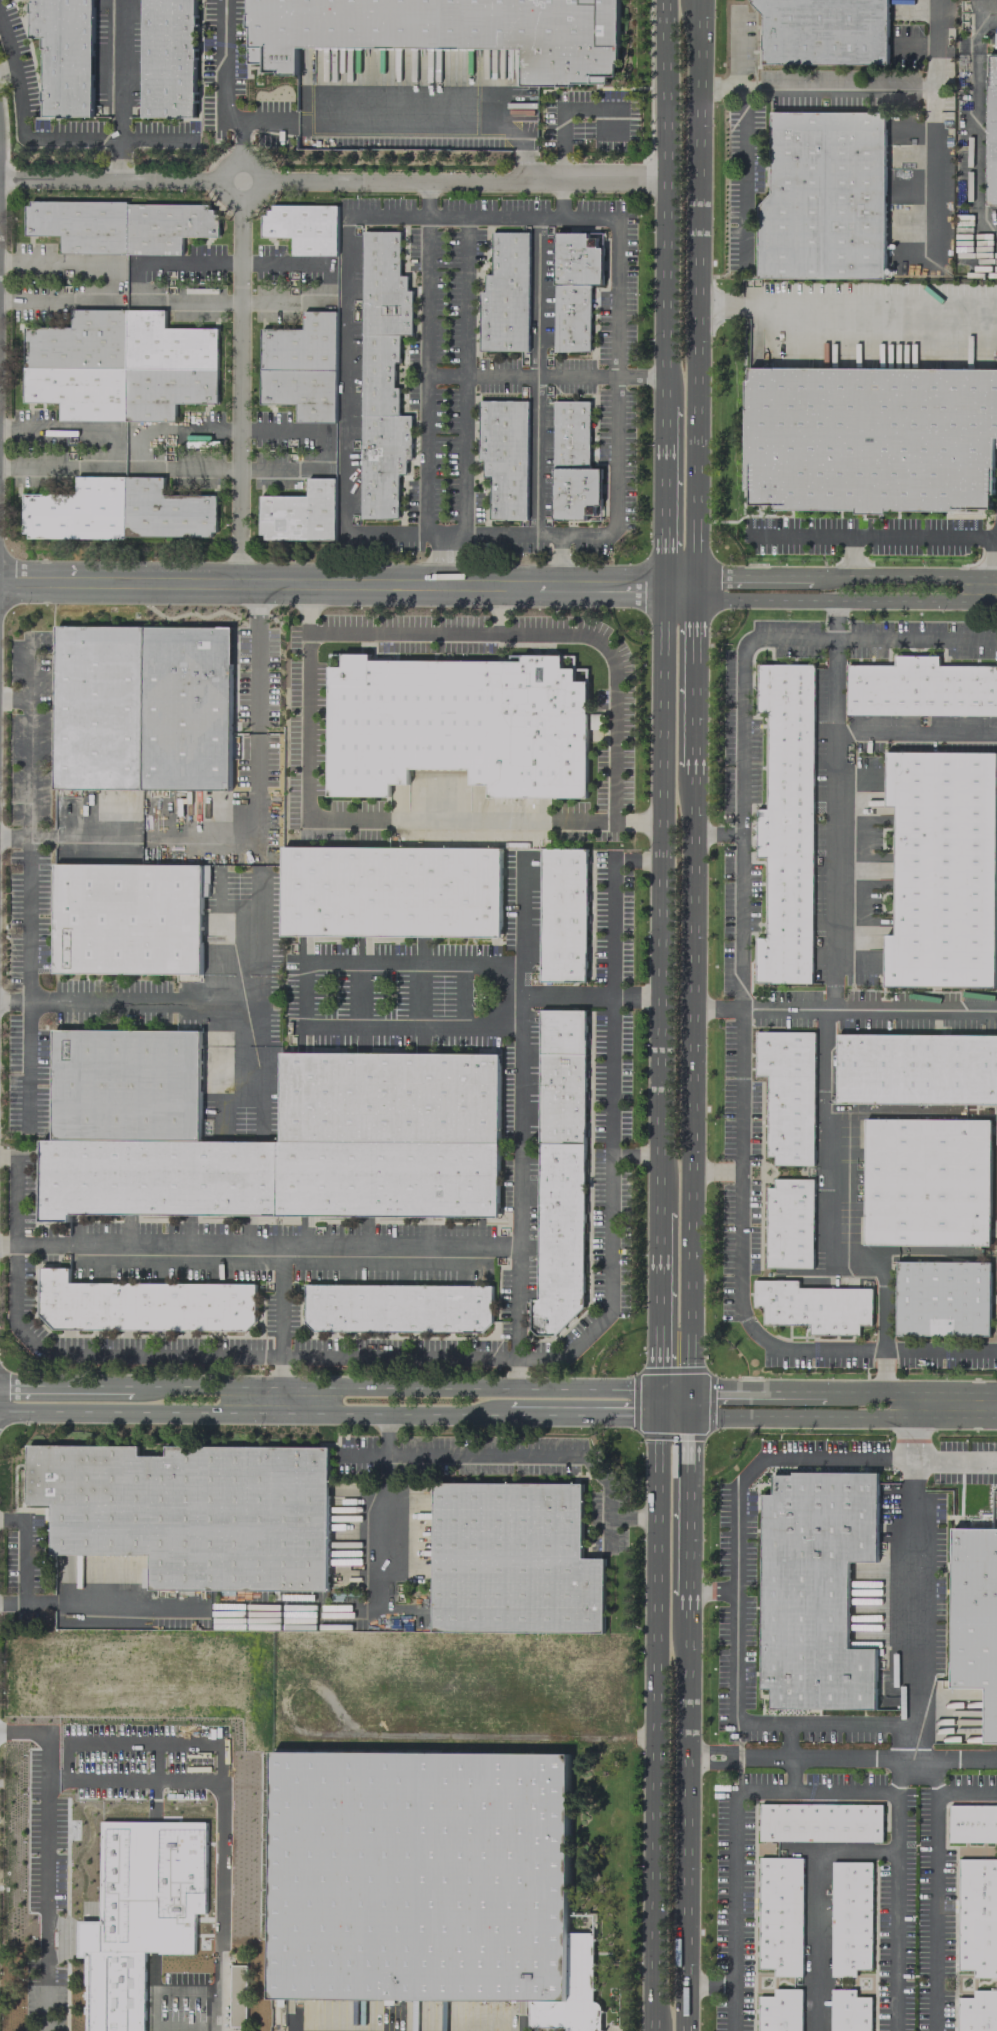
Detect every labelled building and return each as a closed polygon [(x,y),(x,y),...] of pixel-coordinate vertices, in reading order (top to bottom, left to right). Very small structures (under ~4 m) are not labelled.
[(31,1),(31,0),(93,0),(92,116),(68,116),(68,117),(57,117),(57,115),(42,115),(43,101),(41,101),(42,90),(43,90),(43,48),(42,48),(42,37),(30,37),(30,12),(29,12),(29,1),(31,1)] [(143,116),(143,0),(195,0),(195,15),(196,15),(196,25),(194,25),(194,48),(195,48),(195,58),(195,90),(196,90),(196,102),(193,102),(193,116),(179,116),(179,117),(169,117),(169,116),(143,116)] [(248,13),(248,0),(618,0),(617,62),(615,62),(615,76),(606,76),(606,83),(570,83),(570,86),(521,85),(521,48),(296,47),(296,74),(277,74),(278,71),(264,72),(264,63),(250,63),(250,27),(247,27),(247,13),(248,13)] [(750,1),(750,0),(887,0),(887,64),(762,63),(763,14),(750,1)] [(987,53),(996,53),(996,205),(986,205),(987,53)] [(771,112),(876,113),(884,118),(884,278),(758,277),(758,206),(771,193),(771,112)] [(30,201),(126,201),(126,204),(208,204),(208,209),(212,209),(212,214),(218,214),(218,236),(181,236),(181,253),(60,253),(61,235),(25,235),(25,206),(30,206),(30,201)] [(261,215),(261,236),(292,236),(292,255),(336,255),(336,205),(271,204),(271,210),(266,210),(266,215),(261,215)] [(362,518),(397,518),(397,474),(405,474),(405,460),(410,460),(410,415),(398,415),(398,388),(393,388),(393,362),(399,362),(399,334),(411,334),(411,291),(407,291),(407,275),(399,274),(399,231),(362,231),(362,518)] [(492,232),(528,232),(527,351),(479,350),(480,291),(485,291),(485,274),(491,274),(492,232)] [(555,232),(587,232),(587,238),(597,238),(597,247),(602,247),(601,284),(589,284),(589,351),(554,350),(555,232)] [(71,309),(165,310),(165,327),(217,327),(217,403),(174,403),(174,420),(59,419),(60,402),(24,401),(24,326),(71,327),(71,309)] [(302,310),(337,310),(335,421),(296,421),(296,403),(260,402),(261,329),(302,329),(302,310)] [(748,367),(996,369),(996,447),(993,447),(993,494),(990,494),(990,508),(967,508),(968,510),(884,510),(884,513),(855,513),(855,510),(771,509),(771,504),(749,504),(749,490),(744,489),(745,380),(748,380),(748,367)] [(490,519),(526,519),(527,400),(479,400),(478,459),(483,459),(483,477),(490,477),(490,519)] [(553,519),(585,519),(585,514),(595,514),(595,504),(600,504),(600,468),(588,468),(588,401),(554,401),(553,519)] [(75,475),(165,476),(165,495),(216,495),(216,531),(211,531),(211,536),(124,535),(124,538),(28,537),(28,533),(22,533),(22,493),(75,493),(75,475)] [(307,478),(335,478),(334,540),(264,539),(264,534),(259,534),(259,496),(307,496),(307,478)] [(56,625),(231,627),(229,789),(54,788),(56,625)] [(341,654),(369,654),(369,660),(519,660),(519,653),(562,653),(562,667),(573,667),(573,681),(585,681),(585,796),(488,796),(488,783),(469,783),(470,767),(406,767),(406,782),(387,782),(387,794),(328,794),(328,667),(341,667),(341,654)] [(847,664),(893,664),(893,656),(937,656),(937,666),(996,666),(996,714),(847,714),(847,664)] [(757,665),(813,665),(811,982),(755,982),(755,936),(765,936),(765,857),(756,857),(756,809),(767,809),(767,711),(757,711),(757,665)] [(885,752),(995,752),(994,986),(884,985),(884,934),(894,934),(895,805),(885,805),(885,752)] [(282,846),(500,847),(499,936),(281,935),(282,846)] [(541,848),(586,848),(585,982),(540,982),(541,848)] [(54,864),(201,865),(200,974),(53,973),(54,864)] [(532,1299),(538,1299),(540,1010),(584,1010),(582,1306),(554,1334),(537,1334),(532,1329),(532,1299)] [(53,1031),(199,1031),(199,1141),(282,1142),(282,1054),(497,1055),(496,1216),(69,1214),(69,1220),(40,1220),(40,1140),(53,1140),(53,1031)] [(756,1032),(813,1032),(812,1165),(774,1165),(774,1156),(766,1156),(767,1075),(755,1075),(756,1032)] [(837,1033),(996,1034),(996,1104),(837,1103),(837,1033)] [(965,1118),(965,1104),(949,1104),(950,1108),(945,1108),(945,1111),(919,1111),(919,1119),(965,1118)] [(865,1119),(989,1119),(988,1245),(864,1244),(865,1119)] [(774,1178),(812,1179),(811,1267),(766,1266),(767,1187),(773,1187),(774,1178)] [(896,1262),(989,1262),(988,1335),(895,1334),(896,1262)] [(39,1268),(68,1268),(68,1283),(255,1283),(255,1320),(245,1330),(53,1329),(39,1314),(39,1268)] [(753,1280),(797,1281),(797,1288),(871,1288),(870,1325),(858,1324),(858,1335),(810,1335),(810,1324),(763,1324),(763,1307),(753,1307),(753,1280)] [(305,1283),(491,1285),(491,1321),(482,1332),(315,1330),(305,1321),(305,1283)] [(28,1445),(138,1446),(138,1456),(166,1456),(166,1446),(328,1447),(327,1590),(150,1589),(150,1555),(51,1554),(52,1505),(27,1505),(28,1445)] [(772,1474),(791,1474),(791,1471),(877,1472),(876,1562),(848,1562),(848,1648),(875,1648),(875,1709),(770,1708),(770,1687),(761,1687),(762,1494),(772,1494),(772,1474)] [(433,1482),(582,1484),(581,1558),(604,1558),(603,1633),(431,1631),(433,1482)] [(952,1528),(996,1528),(996,1742),(985,1742),(985,1687),(951,1687),(952,1528)] [(600,2006),(600,2030),(565,2030),(565,2027),(529,2027),(529,2000),(271,1997),(273,1753),(566,1756),(564,1933),(593,1934),(592,2001),(595,2001),(597,2002),(599,2004),(600,2006)] [(759,1804),(882,1804),(881,1841),(759,1840),(759,1804)] [(948,1804),(996,1805),(996,1842),(948,1841),(948,1804)] [(759,1858),(802,1858),(801,1976),(773,1976),(773,1969),(758,1969),(759,1858)] [(959,1859),(996,1859),(996,1977),(973,1977),(973,1969),(958,1969),(959,1859)] [(831,1861),(871,1861),(871,1969),(855,1969),(855,1975),(831,1975),(831,1861)] [(144,1952),(143,2030),(85,2030),(85,2013),(84,2013),(84,2006),(85,2006),(85,1999),(83,1999),(84,1991),(85,1991),(85,1984),(84,1984),(84,1952),(144,1952)] [(229,2026),(245,2026),(246,1965),(230,1965),(229,2026)] [(802,1988),(774,1988),(774,1995),(759,1995),(759,2030),(802,2030),(802,1988)] [(870,1997),(870,2030),(830,2030),(831,1988),(855,1989),(855,1997),(870,1997)] [(972,1991),(972,1998),(957,1998),(957,2030),(996,2030),(996,1991),(972,1991)]
